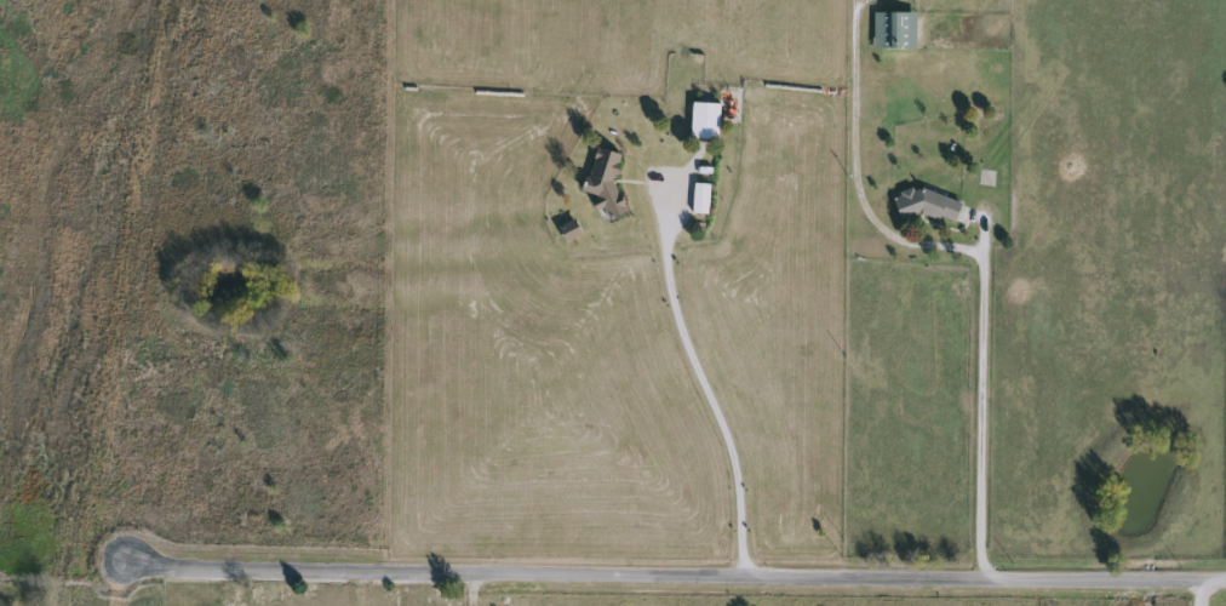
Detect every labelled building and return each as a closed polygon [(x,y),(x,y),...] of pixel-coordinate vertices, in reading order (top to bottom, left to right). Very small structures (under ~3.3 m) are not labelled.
[(913,12),(913,50),(871,50),(871,12),(913,12)] [(717,103),(717,141),(688,141),(688,103),(717,103)] [(605,149),(629,211),(602,222),(591,191),(583,194),(578,182),(592,176),(585,156),(605,149)] [(705,213),(691,213),(691,184),(705,184),(705,213)] [(901,185),(959,204),(952,227),(894,208),(901,185)]
